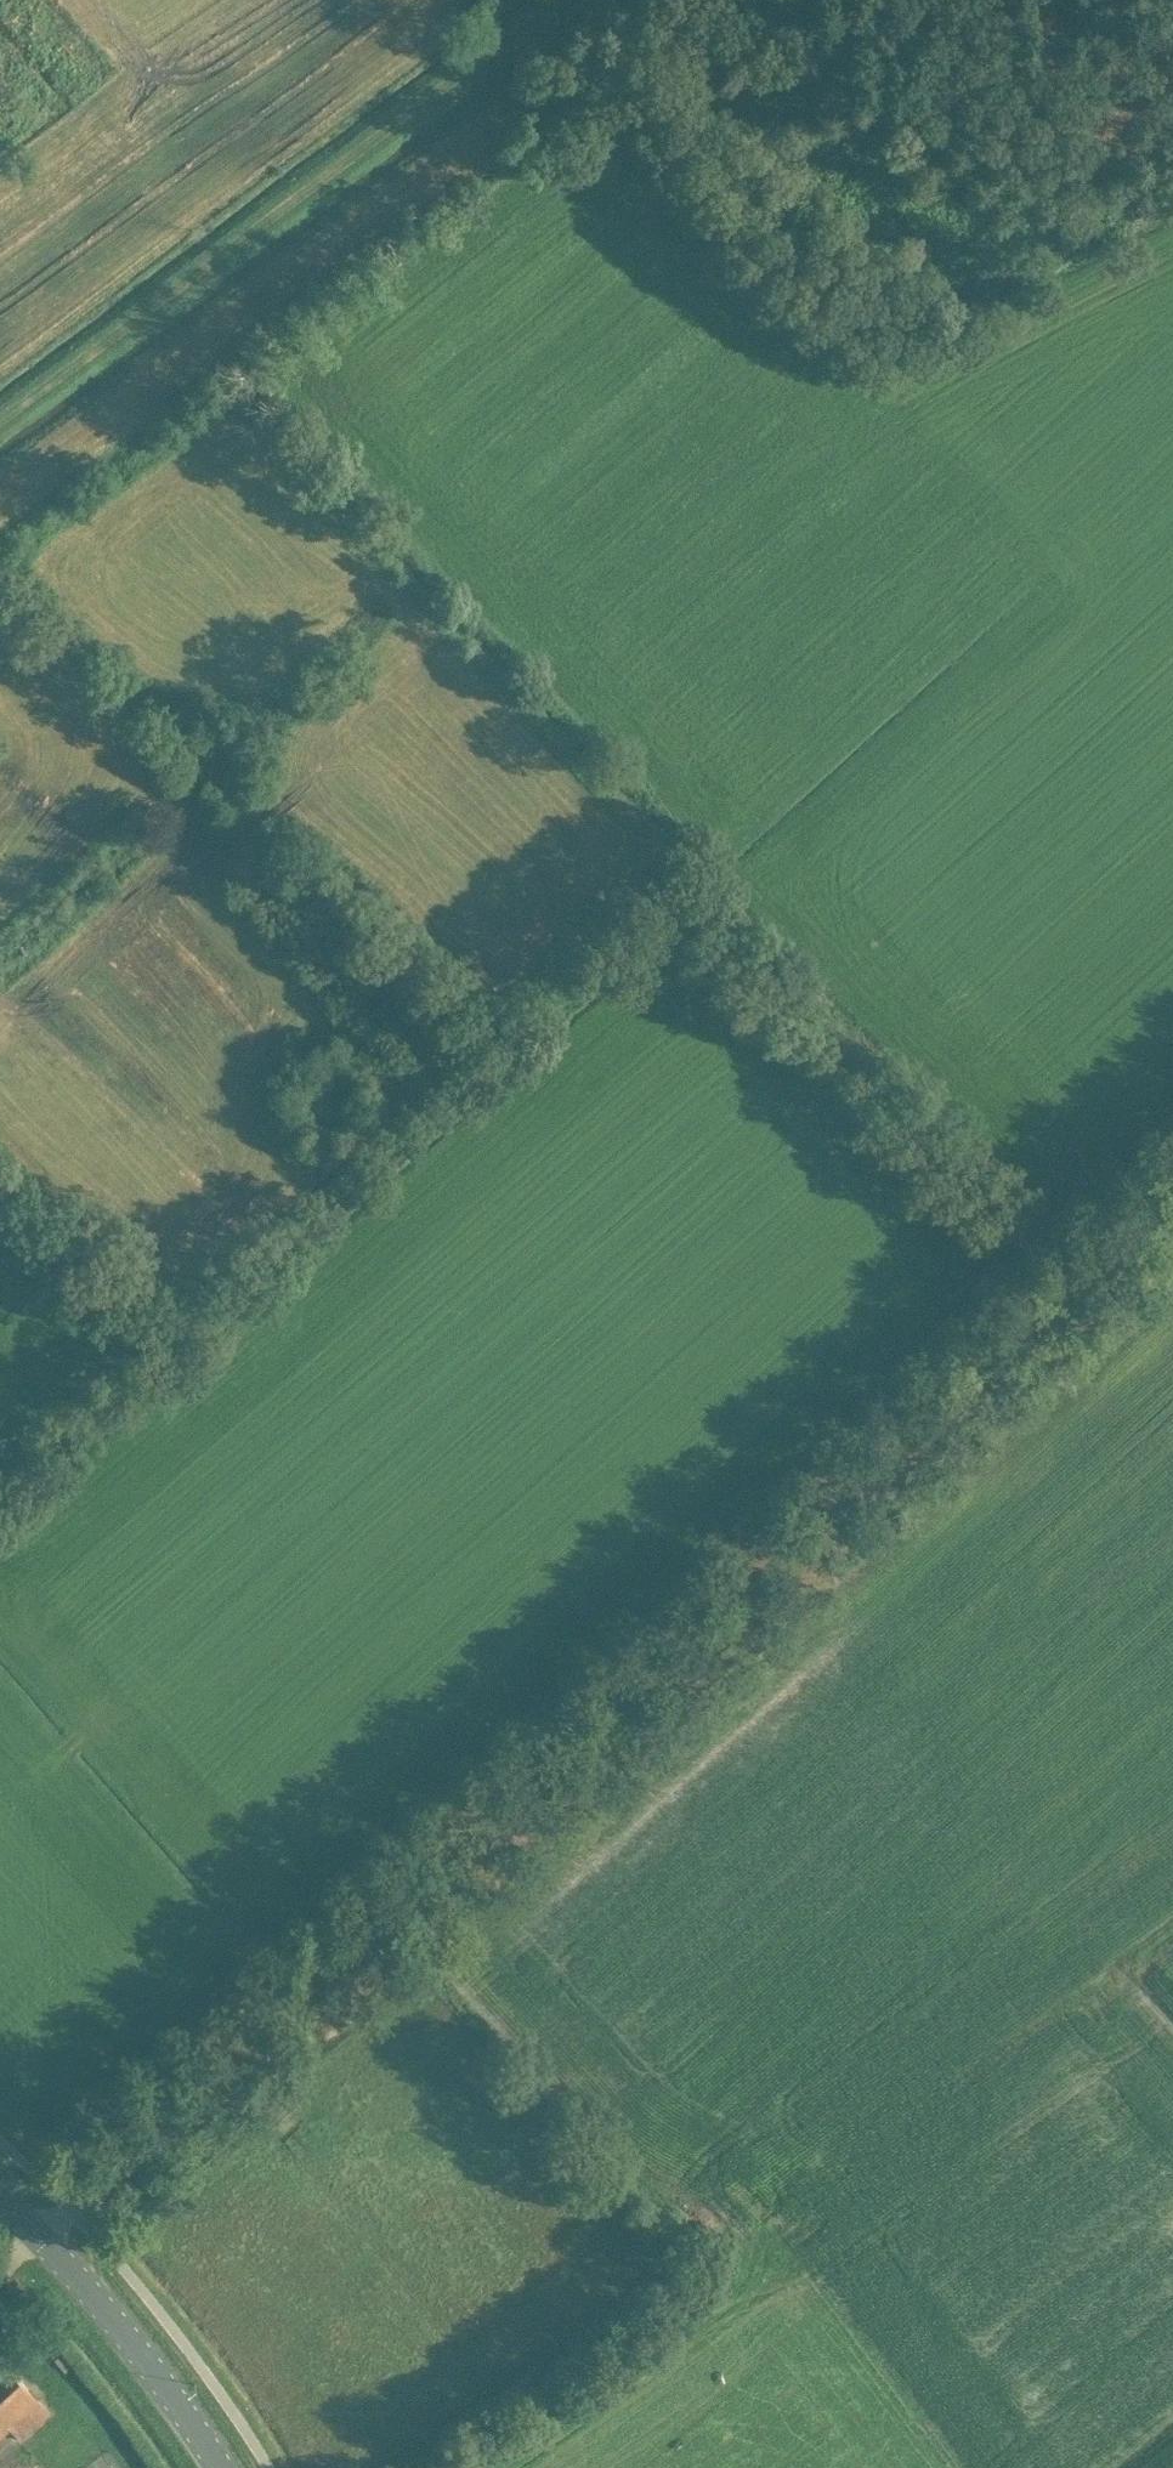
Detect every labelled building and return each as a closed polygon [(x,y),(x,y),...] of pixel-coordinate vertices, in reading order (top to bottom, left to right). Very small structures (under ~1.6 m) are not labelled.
[(10,2427),(20,2439),(51,2412),(0,2356),(0,2436),(10,2427)]
